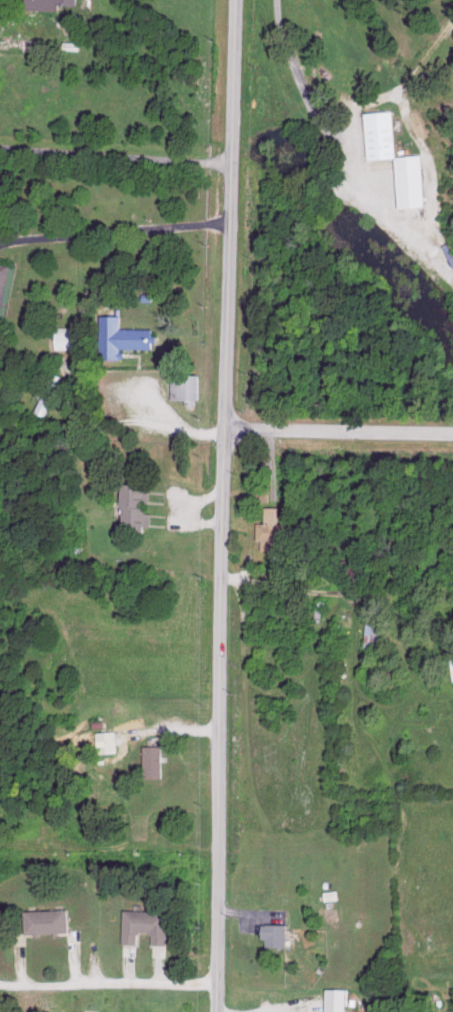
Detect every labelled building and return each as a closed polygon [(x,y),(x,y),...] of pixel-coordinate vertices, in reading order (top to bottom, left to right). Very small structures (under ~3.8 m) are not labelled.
[(33,8),(64,9),(65,4),(81,5),(81,0),(34,0),(33,8)] [(368,112),(370,159),(397,157),(394,110),(368,112)] [(427,206),(424,154),(398,156),(402,207),(427,206)] [(0,261),(0,313),(2,314),(9,262),(0,261)] [(155,348),(155,328),(123,328),(124,315),(103,315),(102,358),(122,358),(122,348),(155,348)] [(57,347),(75,347),(75,326),(57,326),(57,347)] [(35,411),(45,416),(64,376),(54,371),(35,411)] [(201,374),(174,375),(175,399),(201,398),(201,374)] [(137,483),(116,483),(115,527),(147,528),(148,512),(140,512),(140,502),(146,503),(146,489),(137,489),(137,483)] [(275,506),(262,506),(261,523),(254,523),(253,539),(258,539),(258,548),(279,549),(280,522),(275,522),(275,506)] [(382,648),(382,623),(363,622),(362,647),(382,648)] [(112,730),(92,731),(93,752),(113,752),(112,730)] [(158,744),(141,745),(142,776),(159,776),(158,744)] [(65,931),(64,908),(19,910),(20,932),(65,931)] [(119,942),(135,942),(136,931),(148,931),(148,943),(163,943),(164,910),(119,909),(119,942)] [(262,946),(283,945),(283,923),(259,923),(259,938),(262,938),(262,946)] [(341,988),(321,988),(320,1011),(340,1011),(341,988)]
